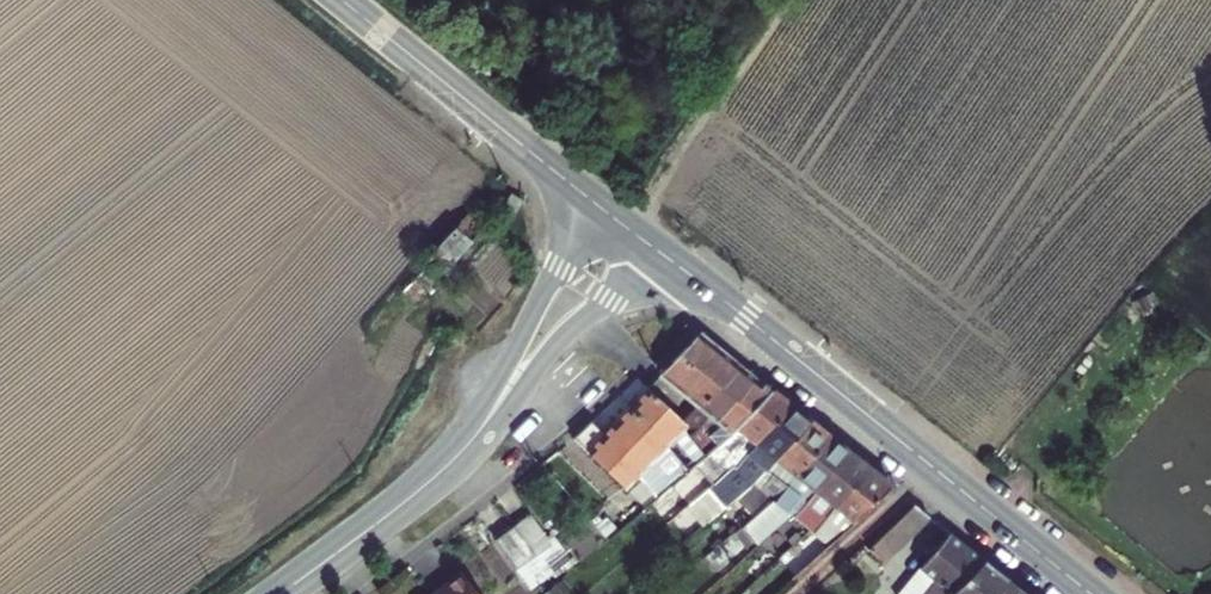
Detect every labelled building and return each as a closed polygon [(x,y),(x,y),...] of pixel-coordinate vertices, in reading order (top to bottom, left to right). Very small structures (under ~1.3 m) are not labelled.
[(521,197),(510,192),(502,208),(514,213),(521,197)] [(467,232),(453,218),(410,261),(424,276),(467,232)] [(660,413),(678,396),(695,407),(735,366),(697,335),(641,393),(660,413)] [(712,419),(753,379),(735,366),(695,407),(681,421),(691,432),(712,419)] [(691,432),(709,452),(771,394),(753,379),(712,419),(691,432)] [(672,440),(679,432),(660,413),(641,393),(625,410),(662,449),(669,468),(679,478),(695,465),(676,444),(672,440)] [(712,486),(716,482),(733,467),(735,468),(789,409),(771,394),(709,452),(695,465),(712,486)] [(734,501),(753,488),(778,456),(809,424),(789,409),(735,468),(733,467),(716,482),(712,486),(709,488),(725,509),(734,501)] [(622,489),(644,468),(664,490),(679,478),(669,468),(662,449),(625,410),(601,434),(591,421),(573,436),(622,489)] [(740,528),(775,502),(829,441),(809,424),(778,456),(753,488),(734,501),(746,516),(736,524),(740,528)] [(691,432),(676,444),(695,465),(709,452),(691,432)] [(829,441),(775,502),(740,528),(755,546),(786,518),(789,521),(792,518),(811,494),(849,456),(829,441)] [(832,504),(868,471),(849,456),(811,494),(792,518),(810,532),(832,504)] [(622,489),(641,510),(664,490),(644,468),(622,489)] [(810,532),(827,546),(890,488),(868,471),(832,504),(810,532)] [(879,562),(927,518),(913,506),(867,550),(879,562)] [(529,517),(515,527),(536,556),(550,547),(549,546),(529,517)] [(495,541),(516,570),(536,556),(515,527),(495,541)] [(1010,582),(1010,581),(948,534),(895,593),(998,593),(1010,582)] [(550,547),(536,556),(543,566),(549,575),(568,561),(555,542),(549,546),(550,547)] [(516,570),(523,580),(543,566),(536,556),(516,570)] [(462,573),(434,593),(477,593),(462,573)] [(1010,582),(998,593),(1026,593),(1010,582)]
